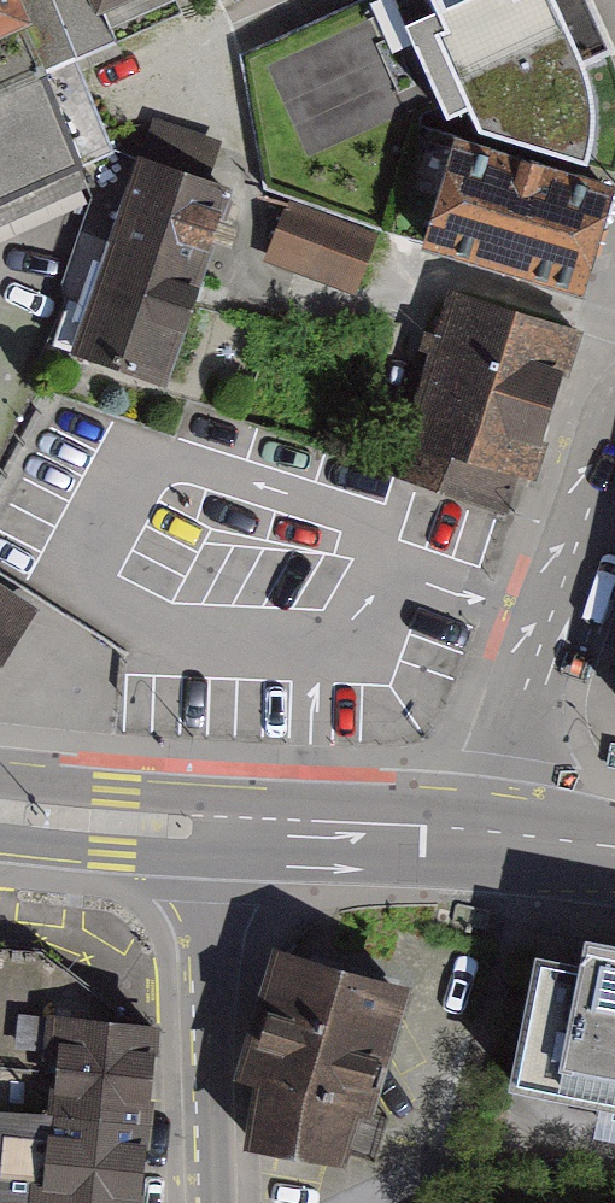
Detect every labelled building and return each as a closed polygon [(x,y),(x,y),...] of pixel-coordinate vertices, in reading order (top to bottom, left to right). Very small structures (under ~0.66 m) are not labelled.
[(99,196),(52,76),(82,63),(55,0),(0,0),(0,238),(99,196)] [(82,63),(215,15),(220,0),(55,0),(82,63)] [(310,28),(329,75),(301,86),(318,126),(355,110),(342,79),(412,50),(404,31),(440,17),(433,0),(379,0),(310,28)] [(513,143),(614,101),(614,44),(597,0),(453,0),(513,143)] [(69,352),(167,387),(238,192),(140,157),(69,352)] [(419,279),(582,330),(614,226),(614,216),(455,166),(419,279)] [(284,219),(270,263),(362,293),(376,249),(284,219)] [(530,516),(581,336),(454,300),(404,480),(530,516)] [(0,582),(0,667),(39,606),(0,582)] [(614,1115),(614,950),(585,944),(580,969),(537,960),(510,1093),(614,1115)] [(0,949),(0,1202),(143,1202),(151,1025),(116,1023),(116,1010),(40,952),(0,949)] [(411,989),(274,950),(240,1076),(255,1081),(354,1112),(377,1119),(411,989)] [(354,1112),(255,1081),(243,1152),(345,1169),(354,1112)]
